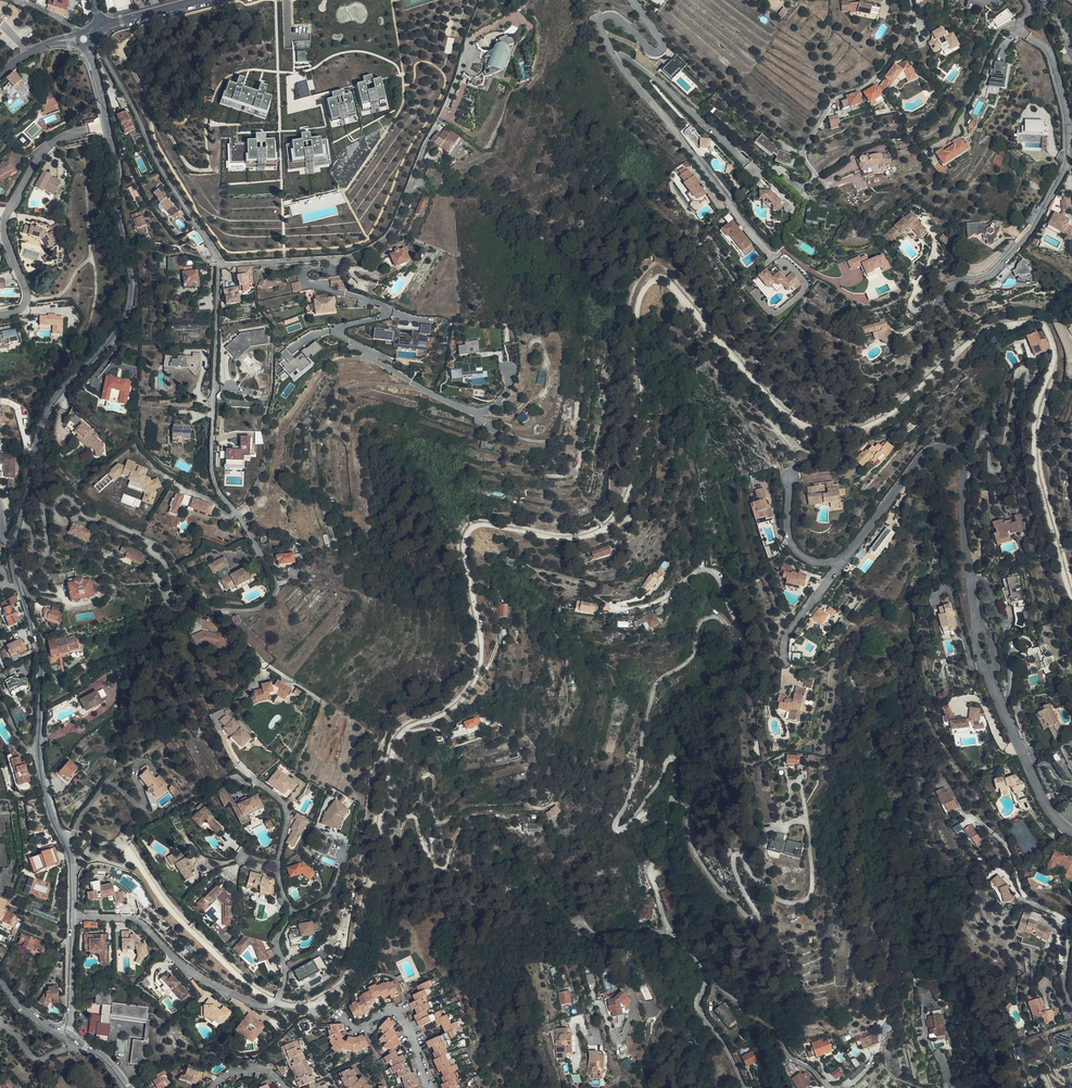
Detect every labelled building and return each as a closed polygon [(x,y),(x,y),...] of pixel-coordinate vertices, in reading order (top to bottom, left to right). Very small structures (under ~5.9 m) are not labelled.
[(49,5),(67,11),(69,0),(50,0),(49,5)] [(843,0),(844,10),(852,9),(852,11),(860,11),(869,13),(872,11),(872,12),(879,13),(881,7),(874,5),(864,3),(864,2),(863,2),(862,1),(861,1),(861,2),(860,2),(852,3),(851,0),(843,0)] [(48,10),(49,10),(65,17),(67,11),(49,5),(48,5),(48,10)] [(1007,8),(997,15),(992,18),(997,27),(1013,16),(1007,8)] [(945,52),(947,51),(948,53),(956,49),(956,48),(959,46),(954,35),(951,36),(948,32),(945,33),(944,30),(934,35),(936,38),(935,39),(934,42),(935,43),(932,44),(936,52),(943,49),(945,52)] [(476,41),(465,75),(471,77),(470,79),(468,85),(478,88),(479,86),(483,86),(486,78),(491,77),(496,75),(500,73),(504,69),(507,66),(514,44),(512,44),(513,42),(513,40),(511,38),(508,38),(507,35),(497,39),(497,44),(495,48),(491,51),(487,52),(483,52),(479,49),(476,45),(476,41)] [(961,50),(959,46),(956,48),(956,49),(948,53),(947,51),(945,52),(942,54),(942,55),(943,55),(943,56),(944,56),(945,57),(946,57),(947,57),(961,50)] [(669,49),(667,52),(672,57),(675,55),(669,49)] [(306,61),(306,51),(298,51),(298,61),(306,61)] [(678,55),(663,71),(671,79),(680,69),(682,71),(688,65),(678,55)] [(884,77),(891,84),(896,79),(899,81),(914,73),(911,67),(909,68),(906,62),(896,67),(894,66),(884,77)] [(1005,88),(1010,65),(995,62),(992,76),(991,75),(988,85),(1005,88)] [(680,69),(671,79),(673,81),(682,71),(680,69)] [(24,74),(20,77),(18,79),(16,77),(15,75),(13,73),(6,78),(10,83),(5,87),(8,91),(13,87),(20,82),(23,85),(29,81),(24,74)] [(896,79),(891,84),(897,90),(899,91),(905,84),(917,78),(914,73),(899,81),(896,79)] [(373,81),(371,75),(363,77),(364,82),(357,84),(364,112),(387,106),(380,79),(373,81)] [(261,84),(258,92),(242,87),(245,79),(239,77),(237,84),(228,81),(221,103),(265,118),(272,97),(264,94),(267,86),(261,84)] [(297,81),(301,98),(311,95),(307,79),(297,81)] [(15,91),(23,85),(20,82),(13,87),(15,91)] [(881,97),(876,89),(876,87),(865,94),(870,104),(875,101),(881,97)] [(882,98),(886,96),(884,92),(880,87),(876,89),(881,97),(882,98)] [(344,95),(343,90),(332,93),(333,98),(327,100),(332,121),(356,116),(351,94),(344,95)] [(862,104),(859,93),(847,97),(848,100),(841,102),(842,107),(844,107),(844,109),(862,104)] [(128,105),(122,95),(115,98),(116,100),(114,101),(116,105),(118,104),(120,109),(123,108),(123,109),(127,108),(126,106),(128,105)] [(134,131),(126,112),(118,116),(125,134),(134,131)] [(838,115),(829,117),(830,125),(832,129),(839,128),(838,123),(840,123),(839,118),(838,115)] [(975,130),(978,125),(973,121),(969,126),(970,126),(975,130)] [(1042,122),(1024,121),(1024,126),(1021,126),(1021,133),(1047,134),(1047,127),(1043,126),(1042,126),(1042,122)] [(430,142),(439,148),(440,146),(450,132),(445,129),(442,133),(445,135),(443,138),(440,135),(439,134),(437,132),(434,136),(430,142)] [(710,148),(710,137),(701,136),(694,129),(692,131),(689,132),(687,130),(683,133),(683,136),(685,138),(687,137),(696,148),(699,148),(699,151),(708,150),(709,152),(711,150),(710,148)] [(440,146),(439,148),(448,154),(452,149),(459,139),(450,132),(440,146)] [(230,146),(239,146),(238,133),(230,133),(230,146)] [(265,140),(265,133),(256,134),(256,140),(247,141),(248,160),(275,160),(274,139),(265,140)] [(310,139),(309,133),(302,134),(303,140),(292,141),(293,144),(286,144),(288,160),(289,169),(331,164),(329,155),(328,155),(326,139),(321,140),(321,137),(310,139)] [(775,159),(790,164),(792,158),(793,155),(779,149),(778,151),(776,149),(778,146),(761,133),(755,141),(771,154),(773,151),(777,155),(775,159)] [(771,154),(755,141),(753,143),(769,156),(771,154)] [(949,148),(955,158),(967,151),(961,141),(955,145),(954,144),(949,148)] [(448,154),(439,148),(436,151),(445,158),(448,154)] [(943,166),(955,158),(949,148),(943,152),(943,153),(937,156),(940,162),(943,166)] [(2,178),(1,176),(9,171),(11,174),(15,171),(10,163),(15,160),(10,153),(1,158),(4,162),(1,164),(1,165),(0,166),(0,179),(2,178)] [(890,171),(891,155),(886,155),(876,155),(871,156),(871,154),(868,155),(865,156),(864,157),(862,157),(861,157),(860,158),(860,159),(860,160),(860,161),(861,164),(859,165),(864,177),(867,176),(874,174),(880,173),(885,172),(886,172),(888,171),(890,171)] [(1003,158),(996,154),(991,162),(998,166),(1003,158)] [(795,159),(792,158),(790,164),(775,159),(774,161),(779,163),(777,166),(788,170),(789,167),(792,168),(795,159)] [(940,162),(935,165),(943,173),(943,174),(947,172),(943,166),(940,162)] [(0,179),(0,182),(12,175),(11,174),(9,171),(1,176),(2,178),(0,179)] [(61,182),(53,178),(52,181),(49,180),(51,177),(52,175),(44,171),(35,187),(43,192),(45,190),(54,195),(61,182)] [(693,179),(687,171),(679,177),(685,184),(691,193),(690,193),(694,198),(701,200),(705,197),(706,196),(700,188),(701,187),(698,184),(696,185),(692,180),(693,179)] [(781,202),(785,197),(771,187),(775,194),(758,203),(761,210),(764,209),(765,212),(776,215),(778,214),(779,216),(789,211),(791,208),(785,203),(781,202)] [(157,200),(166,212),(173,206),(162,192),(161,193),(157,189),(153,193),(158,199),(157,200)] [(694,198),(690,193),(687,196),(692,203),(702,205),(707,201),(705,197),(701,200),(694,198)] [(421,215),(428,197),(422,195),(415,212),(421,215)] [(1065,209),(1069,209),(1071,208),(1071,195),(1064,196),(1064,199),(1062,199),(1063,209),(1065,209)] [(794,204),(785,197),(781,202),(785,203),(791,208),(794,204)] [(820,204),(811,202),(809,212),(807,211),(804,223),(817,225),(818,221),(824,222),(823,230),(829,231),(829,227),(834,227),(837,210),(826,208),(827,205),(820,204)] [(173,206),(166,212),(170,217),(177,211),(173,206)] [(141,238),(150,234),(145,224),(147,223),(141,210),(131,214),(141,238)] [(406,227),(413,212),(408,210),(402,225),(406,227)] [(1065,217),(1062,215),(1057,212),(1050,225),(1064,232),(1065,231),(1070,234),(1071,235),(1071,226),(1069,225),(1071,220),(1065,217)] [(919,221),(919,220),(914,213),(912,215),(906,219),(905,218),(887,233),(892,239),(901,231),(903,234),(906,237),(911,234),(916,230),(922,238),(924,239),(927,240),(930,238),(929,234),(927,231),(919,221)] [(729,226),(733,223),(735,220),(730,215),(724,220),(729,226)] [(760,255),(733,223),(729,226),(720,234),(735,251),(737,249),(745,259),(744,260),(748,265),(755,259),(760,255)] [(996,225),(993,223),(989,224),(989,226),(980,226),(980,223),(967,224),(968,238),(974,235),(977,236),(980,234),(983,236),(983,239),(987,241),(987,245),(990,246),(993,244),(993,241),(996,239),(996,235),(999,233),(999,229),(996,228),(996,225)] [(1064,232),(1050,225),(1049,228),(1063,235),(1064,232)] [(23,234),(43,239),(45,238),(47,243),(49,242),(52,246),(57,242),(53,235),(53,234),(53,233),(52,232),(51,232),(50,232),(50,233),(49,233),(49,234),(47,233),(45,231),(40,230),(40,228),(36,227),(35,228),(34,228),(34,227),(31,226),(31,227),(25,226),(23,234)] [(917,242),(922,238),(916,230),(911,234),(917,242)] [(901,231),(892,239),(894,241),(903,234),(901,231)] [(949,237),(948,235),(945,234),(940,239),(945,244),(947,245),(952,240),(950,237),(949,237)] [(45,238),(43,239),(48,248),(52,246),(49,242),(47,243),(45,238)] [(399,251),(397,252),(391,255),(396,266),(410,260),(405,248),(399,251)] [(859,256),(848,261),(852,269),(861,265),(864,271),(865,270),(867,274),(874,271),(874,270),(881,266),(884,272),(891,268),(888,260),(886,261),(883,254),(879,256),(878,255),(869,259),(867,254),(860,257),(859,256)] [(248,284),(249,284),(253,283),(252,266),(238,267),(238,274),(247,273),(248,284)] [(1018,276),(1017,280),(1026,283),(1033,284),(1036,275),(1021,271),(1020,268),(1015,271),(1018,276)] [(776,280),(779,277),(772,269),(768,272),(776,280)] [(199,284),(197,270),(183,272),(185,283),(188,283),(189,286),(199,284)] [(800,287),(793,278),(791,277),(790,278),(785,272),(779,277),(776,280),(768,272),(764,276),(775,289),(779,285),(782,282),(785,286),(788,283),(790,286),(795,291),(800,287)] [(250,290),(249,284),(248,284),(247,273),(238,274),(237,275),(238,279),(239,279),(240,288),(242,288),(243,292),(248,291),(250,290)] [(799,273),(793,278),(800,287),(801,288),(807,282),(799,273)] [(341,277),(331,278),(331,286),(338,285),(338,289),(347,289),(341,277)] [(277,286),(276,282),(283,281),(283,279),(283,278),(272,279),(271,279),(265,280),(264,281),(261,279),(260,282),(259,283),(258,285),(261,287),(262,286),(265,287),(277,286)] [(351,278),(347,283),(353,287),(357,282),(351,278)] [(292,283),(293,293),(301,291),(299,282),(292,283)] [(782,282),(779,285),(784,291),(790,286),(788,283),(785,286),(782,282)] [(237,302),(239,302),(238,287),(236,287),(223,289),(224,297),(225,298),(225,304),(228,304),(229,304),(237,303),(237,302)] [(335,312),(333,300),(333,297),(314,299),(316,314),(335,312)] [(56,316),(48,315),(40,315),(40,325),(53,325),(53,333),(62,334),(63,316),(56,316)] [(891,333),(892,331),(887,329),(888,327),(885,318),(880,320),(880,322),(862,327),(864,333),(873,331),(875,338),(880,336),(893,341),(895,334),(891,333)] [(400,335),(401,328),(389,327),(389,329),(375,328),(374,338),(394,341),(394,343),(427,348),(429,334),(431,334),(432,325),(422,324),(421,330),(412,329),(411,336),(400,335)] [(241,333),(226,347),(237,359),(251,346),(268,343),(266,329),(241,333)] [(1048,350),(1044,339),(1040,340),(1035,329),(1033,330),(1034,333),(1027,335),(1034,355),(1048,350)] [(18,336),(17,336),(15,330),(2,333),(3,337),(0,337),(0,348),(1,347),(1,346),(5,345),(5,347),(11,346),(10,344),(20,342),(18,336)] [(281,363),(294,381),(316,364),(311,357),(322,348),(316,340),(294,357),(287,347),(280,352),(286,359),(281,363)] [(460,348),(461,362),(467,361),(467,366),(467,371),(483,370),(483,364),(476,365),(475,347),(460,348)] [(200,353),(192,352),(192,356),(192,364),(200,364),(200,353)] [(164,356),(164,364),(169,364),(169,366),(174,366),(174,367),(176,368),(177,368),(179,368),(180,368),(181,367),(182,367),(183,367),(187,367),(187,364),(192,364),(192,356),(179,356),(178,356),(177,357),(176,358),(176,359),(171,359),(171,356),(164,356)] [(192,364),(187,364),(187,367),(195,375),(196,374),(197,372),(198,371),(199,369),(199,367),(200,366),(200,364),(192,364)] [(462,369),(451,369),(452,379),(463,378),(462,369)] [(544,385),(546,371),(539,371),(537,384),(544,385)] [(132,380),(124,379),(124,380),(114,378),(114,377),(106,375),(102,399),(108,400),(109,393),(111,393),(112,388),(112,386),(122,388),(122,390),(121,395),(129,396),(132,380)] [(127,404),(129,396),(121,395),(119,402),(127,404)] [(264,401),(226,399),(226,406),(263,408),(264,401)] [(80,422),(82,420),(80,418),(75,414),(67,424),(74,429),(75,431),(74,431),(78,435),(79,436),(80,434),(91,444),(89,445),(90,446),(95,451),(96,456),(102,455),(102,451),(101,448),(102,447),(103,446),(103,445),(103,444),(103,443),(102,443),(101,442),(100,442),(99,442),(98,444),(94,441),(96,438),(89,432),(90,431),(82,423),(80,422)] [(189,437),(189,426),(186,425),(186,416),(175,416),(175,425),(173,425),(172,437),(189,437)] [(92,429),(82,420),(80,422),(82,423),(90,431),(92,429)] [(255,444),(264,444),(261,431),(255,431),(255,444)] [(91,444),(80,434),(79,436),(78,435),(76,437),(88,448),(88,447),(90,446),(89,445),(91,444)] [(250,456),(250,437),(240,436),(240,449),(225,449),(225,465),(243,465),(243,456),(250,456)] [(888,443),(886,444),(883,448),(881,446),(879,444),(875,448),(873,446),(871,448),(867,444),(861,451),(863,453),(856,461),(862,467),(864,465),(870,459),(872,461),(878,466),(894,448),(888,443)] [(807,458),(807,457),(807,455),(806,454),(804,453),(803,452),(801,452),(799,453),(798,454),(797,455),(796,457),(796,459),(797,461),(795,463),(798,465),(799,463),(802,463),(804,463),(805,462),(806,461),(807,459),(807,458)] [(0,463),(2,463),(6,464),(5,472),(5,477),(15,477),(16,454),(1,453),(0,463)] [(552,463),(549,458),(543,460),(545,466),(552,463)] [(128,459),(125,466),(118,463),(107,473),(114,480),(121,474),(129,477),(128,479),(131,480),(129,485),(144,490),(145,494),(142,501),(152,505),(157,492),(156,489),(162,486),(158,478),(151,480),(150,477),(145,476),(148,469),(135,463),(135,462),(128,459)] [(809,505),(830,503),(836,502),(837,507),(841,507),(841,503),(840,496),(846,496),(845,490),(839,490),(838,485),(834,485),(833,482),(827,482),(829,494),(823,495),(823,494),(816,495),(815,487),(808,488),(810,496),(808,496),(809,505)] [(772,521),(768,509),(766,510),(765,506),(761,497),(763,496),(760,490),(753,493),(755,499),(756,499),(758,503),(750,506),(754,515),(756,514),(759,520),(760,520),(764,518),(765,523),(772,521)] [(169,506),(171,506),(179,509),(181,504),(188,506),(194,509),(211,515),(214,506),(176,492),(174,499),(172,498),(169,506)] [(179,509),(171,506),(169,512),(177,515),(179,509)] [(757,526),(765,523),(764,518),(760,520),(759,520),(756,514),(754,515),(750,506),(749,506),(749,507),(757,526)] [(88,525),(81,522),(78,515),(70,518),(73,526),(74,526),(70,534),(89,542),(93,533),(85,530),(88,525)] [(995,525),(1002,547),(1012,543),(1009,536),(1008,533),(1012,531),(1013,535),(1020,532),(1021,535),(1027,533),(1024,523),(1023,523),(1022,521),(1023,521),(1021,515),(1017,516),(1019,523),(1013,525),(1011,521),(1008,523),(1007,521),(995,525)] [(892,539),(897,532),(889,527),(884,534),(892,539)] [(876,553),(881,553),(892,539),(884,534),(884,535),(876,544),(875,545),(873,545),(872,547),(872,548),(873,549),(870,553),(876,553)] [(295,563),(294,558),(294,554),(300,553),(302,547),(287,541),(289,555),(276,556),(277,560),(279,560),(279,565),(295,563)] [(143,553),(124,546),(122,551),(128,554),(127,557),(136,561),(135,562),(144,565),(147,557),(142,555),(143,553)] [(592,552),(594,560),(612,554),(609,547),(592,552)] [(217,571),(226,566),(229,564),(224,556),(209,565),(213,573),(217,571)] [(231,575),(226,566),(217,571),(222,580),(231,575)] [(799,571),(799,573),(799,574),(792,572),(792,571),(792,568),(782,566),(781,572),(784,573),(783,577),(786,578),(786,580),(787,580),(787,583),(799,586),(804,587),(804,586),(808,587),(809,581),(805,580),(806,576),(802,575),(803,572),(799,571)] [(235,572),(231,575),(222,580),(221,580),(226,589),(235,583),(236,585),(250,578),(249,576),(255,573),(252,567),(245,570),(244,567),(239,570),(240,571),(236,574),(235,572)] [(75,573),(67,575),(69,583),(73,600),(94,595),(88,568),(75,571),(75,573)] [(657,579),(658,580),(661,576),(655,572),(652,575),(651,574),(645,582),(642,587),(643,588),(647,591),(650,586),(651,587),(657,579)] [(69,583),(67,575),(67,573),(50,577),(51,581),(53,581),(54,586),(69,583)] [(1017,575),(1005,577),(1009,592),(1007,592),(1006,593),(1008,600),(1011,599),(1012,605),(1014,604),(1014,607),(1015,608),(1027,605),(1025,596),(1023,597),(1021,589),(1016,590),(1015,585),(1020,584),(1017,575)] [(1009,592),(1005,577),(1003,578),(1005,588),(1002,589),(1001,589),(1004,600),(1006,599),(1007,604),(1009,603),(1011,608),(1014,607),(1014,604),(1012,605),(1011,599),(1008,600),(1006,593),(1007,592),(1009,592)] [(252,580),(250,578),(236,585),(238,588),(252,580)] [(179,592),(173,598),(178,603),(184,598),(179,592)] [(18,603),(15,596),(8,600),(11,606),(18,603)] [(959,636),(952,615),(950,607),(951,607),(948,598),(940,600),(943,610),(939,611),(941,618),(939,619),(945,635),(952,633),(954,641),(958,640),(957,636),(959,636)] [(16,618),(16,617),(15,614),(11,606),(3,610),(5,614),(4,615),(5,617),(8,623),(6,624),(8,628),(15,625),(14,622),(16,621),(16,618)] [(581,614),(586,614),(595,614),(595,613),(601,613),(601,607),(582,606),(581,614)] [(655,610),(652,612),(655,617),(658,615),(663,612),(660,606),(655,610)] [(832,615),(833,616),(837,611),(831,607),(829,610),(826,608),(823,611),(820,608),(810,621),(815,624),(818,623),(820,624),(823,623),(825,621),(828,620),(832,615)] [(61,614),(48,611),(47,618),(46,620),(56,623),(56,622),(59,623),(61,614)] [(654,626),(658,624),(655,617),(652,612),(643,616),(644,617),(645,619),(642,620),(639,622),(640,626),(643,624),(646,630),(654,626)] [(240,621),(237,614),(230,617),(232,624),(240,621)] [(186,635),(190,633),(187,626),(181,629),(191,650),(200,644),(198,641),(191,644),(186,635)] [(197,629),(190,633),(186,635),(191,644),(198,641),(211,642),(217,647),(225,639),(216,631),(197,629)] [(78,645),(77,641),(76,637),(65,640),(65,639),(47,643),(51,657),(69,653),(67,647),(78,645)] [(228,642),(225,639),(217,647),(221,651),(228,642)] [(14,653),(15,655),(20,652),(17,645),(20,643),(19,640),(4,647),(7,651),(5,652),(7,656),(14,653)] [(1027,650),(1023,652),(1024,654),(1020,655),(1023,661),(1024,661),(1027,668),(1038,664),(1041,671),(1043,671),(1045,675),(1051,673),(1048,666),(1054,664),(1052,657),(1048,658),(1046,653),(1048,652),(1043,640),(1037,643),(1039,648),(1033,650),(1032,648),(1027,650)] [(78,641),(77,641),(78,645),(67,647),(69,653),(69,654),(71,654),(73,660),(83,658),(81,649),(80,649),(78,641)] [(72,679),(84,671),(80,665),(69,673),(72,679)] [(26,680),(20,679),(20,680),(14,679),(11,680),(10,679),(0,684),(0,689),(2,694),(7,691),(10,698),(16,695),(14,691),(22,687),(26,688),(26,680)] [(284,703),(291,691),(277,682),(274,687),(272,687),(271,684),(260,687),(261,691),(252,693),(254,697),(249,701),(253,707),(258,704),(269,701),(269,698),(274,697),(284,703)] [(794,692),(791,705),(791,706),(793,707),(791,717),(799,720),(802,710),(801,709),(804,695),(794,692)] [(88,697),(80,701),(86,712),(97,706),(101,704),(96,693),(91,695),(88,697)] [(791,706),(791,705),(785,703),(784,705),(783,704),(781,708),(777,707),(776,713),(780,714),(781,712),(786,713),(787,707),(791,708),(791,706)] [(949,705),(943,708),(947,716),(945,717),(946,723),(951,722),(951,724),(952,725),(952,726),(953,726),(955,725),(956,730),(970,728),(969,722),(973,721),(974,726),(975,726),(975,729),(985,728),(984,724),(980,725),(979,721),(981,721),(981,716),(980,714),(980,713),(981,708),(971,707),(971,708),(970,719),(968,719),(963,720),(963,718),(959,719),(959,717),(956,718),(955,715),(954,715),(949,705)] [(1049,705),(1043,707),(1045,711),(1042,712),(1036,715),(1039,721),(1043,720),(1046,725),(1047,724),(1049,728),(1055,739),(1064,734),(1049,705)] [(223,728),(231,737),(239,745),(248,736),(232,720),(227,715),(223,717),(220,720),(225,727),(223,728)] [(480,724),(477,717),(464,722),(466,727),(476,724),(476,726),(480,724)] [(1044,730),(1049,728),(1047,724),(1046,725),(1043,720),(1039,721),(1044,730)] [(952,725),(951,724),(953,735),(954,735),(971,732),(970,728),(956,730),(955,725),(953,726),(952,726),(952,725)] [(239,745),(231,737),(230,738),(239,748),(241,748),(251,739),(249,737),(249,735),(248,736),(239,745)] [(177,748),(172,739),(169,741),(170,742),(165,745),(169,752),(177,748)] [(799,764),(799,755),(787,756),(787,764),(799,764)] [(30,783),(24,762),(20,763),(18,758),(8,762),(16,787),(30,783)] [(162,776),(158,779),(156,776),(148,767),(150,765),(147,761),(140,766),(143,770),(139,774),(148,786),(148,787),(148,788),(148,789),(149,790),(150,791),(151,791),(152,791),(153,791),(153,790),(154,790),(155,789),(158,794),(167,787),(164,781),(165,780),(162,776)] [(68,778),(77,769),(69,762),(58,773),(62,776),(63,774),(68,778)] [(268,781),(277,789),(283,794),(293,782),(286,775),(289,771),(281,764),(268,781)] [(1026,790),(1024,784),(1020,785),(1019,782),(1018,783),(1015,775),(1006,779),(1005,779),(1005,777),(994,780),(996,790),(1000,789),(1001,795),(1009,794),(1010,794),(1011,796),(1012,795),(1015,803),(1027,798),(1024,791),(1026,790)] [(283,794),(277,789),(276,790),(284,796),(284,797),(285,797),(286,797),(286,796),(296,784),(293,782),(283,794)] [(178,789),(172,783),(171,784),(171,785),(171,786),(171,787),(171,788),(177,796),(181,793),(179,791),(180,790),(179,788),(178,789)] [(225,787),(222,788),(230,803),(232,808),(252,797),(251,795),(234,804),(225,787)] [(230,803),(222,788),(214,792),(222,807),(230,803)] [(934,794),(942,807),(947,816),(955,811),(945,794),(943,795),(941,791),(934,794)] [(257,795),(252,797),(232,808),(239,820),(247,815),(263,807),(257,795)] [(330,823),(339,827),(342,818),(347,812),(349,810),(344,806),(341,803),(338,801),(336,799),(327,810),(327,812),(326,814),(324,814),(321,822),(330,825),(330,823)] [(211,814),(213,812),(208,807),(207,808),(204,804),(199,808),(202,812),(197,816),(203,824),(205,823),(214,825),(213,828),(216,831),(221,826),(215,819),(211,814)] [(554,806),(551,809),(557,814),(560,811),(554,806)] [(947,816),(942,807),(938,810),(943,818),(947,816)] [(548,819),(557,814),(551,809),(545,812),(548,819)] [(305,823),(307,820),(304,818),(305,816),(297,812),(296,814),(294,817),(297,819),(294,824),(296,825),(295,827),(289,838),(295,842),(296,842),(307,824),(305,823)] [(349,813),(347,812),(342,818),(339,827),(330,823),(330,825),(340,829),(344,819),(349,813)] [(250,820),(247,815),(239,820),(241,824),(250,820)] [(203,824),(197,816),(195,818),(201,826),(203,824)] [(538,833),(542,833),(542,826),(537,826),(537,825),(523,826),(524,834),(529,834),(529,835),(538,835),(538,833)] [(984,843),(970,825),(966,829),(980,847),(984,843)] [(221,826),(216,831),(219,834),(224,829),(221,826)] [(185,847),(175,832),(169,836),(179,851),(185,847)] [(774,840),(772,839),(770,847),(780,850),(780,851),(783,852),(784,850),(793,853),(795,846),(798,847),(800,847),(801,842),(787,838),(786,841),(783,840),(783,838),(784,834),(776,832),(774,840)] [(330,845),(315,838),(311,848),(321,852),(323,848),(328,851),(327,852),(334,855),(334,853),(337,848),(330,845)] [(770,847),(772,839),(769,839),(767,848),(780,852),(780,851),(780,850),(770,847)] [(783,852),(799,856),(803,842),(801,842),(800,847),(798,847),(796,854),(793,853),(784,850),(783,852)] [(59,864),(54,849),(53,849),(52,846),(48,847),(49,850),(41,853),(40,853),(41,855),(29,859),(33,873),(59,864)] [(1068,855),(1067,857),(1054,852),(1047,868),(1053,871),(1056,864),(1057,861),(1068,866),(1067,869),(1065,875),(1071,879),(1071,857),(1068,855)] [(165,859),(170,868),(175,865),(179,871),(184,879),(183,879),(185,882),(186,881),(186,882),(192,878),(190,874),(192,872),(190,867),(191,867),(185,858),(185,859),(181,854),(176,856),(174,853),(165,859)] [(298,864),(287,868),(290,877),(301,873),(302,874),(304,873),(311,878),(315,874),(313,869),(306,864),(304,866),(301,868),(298,864)] [(202,878),(205,877),(211,871),(209,867),(199,871),(202,878)] [(253,884),(254,879),(248,878),(249,873),(248,873),(246,887),(247,887),(247,883),(253,884)] [(259,874),(258,874),(255,874),(255,878),(254,878),(254,879),(253,884),(265,887),(271,888),(272,881),(259,879),(260,877),(259,876),(259,874)] [(8,892),(13,878),(5,875),(0,886),(0,898),(5,900),(8,892)] [(1016,899),(1011,887),(1001,876),(997,880),(1000,884),(998,886),(1004,893),(1006,897),(1007,904),(1013,903),(1016,899)] [(101,877),(93,878),(94,887),(93,888),(88,888),(88,891),(88,892),(86,899),(90,898),(90,897),(98,895),(98,892),(115,889),(114,883),(115,883),(114,881),(114,880),(107,881),(101,882),(101,877)] [(267,890),(272,891),(274,879),(264,877),(260,877),(259,879),(272,881),(271,888),(265,887),(267,890)] [(1029,877),(1025,878),(1029,884),(1029,885),(1029,886),(1035,889),(1037,885),(1031,882),(1029,877)] [(115,889),(98,892),(98,895),(99,896),(103,895),(103,894),(116,892),(117,899),(125,898),(123,888),(120,888),(119,884),(116,882),(115,883),(114,883),(115,889)] [(260,892),(266,893),(267,890),(265,887),(253,884),(247,883),(247,887),(260,890),(260,892)] [(211,889),(203,896),(208,902),(214,895),(216,895),(223,903),(223,916),(228,917),(227,915),(230,915),(230,900),(217,886),(212,890),(211,889)] [(674,909),(666,889),(661,892),(668,911),(674,909)] [(279,903),(281,899),(275,895),(273,899),(279,903)] [(208,902),(203,896),(197,902),(203,907),(208,902)] [(651,918),(653,898),(643,897),(642,907),(640,907),(639,917),(651,918)] [(15,918),(5,913),(1,922),(14,928),(17,923),(14,921),(15,918)] [(1051,941),(1051,929),(1049,928),(1039,923),(1033,921),(1035,915),(1027,913),(1022,930),(1035,934),(1037,931),(1041,932),(1040,935),(1051,941)] [(320,925),(319,921),(312,922),(302,924),(302,925),(299,926),(299,929),(298,929),(291,930),(292,932),(293,938),(297,937),(301,937),(301,935),(311,934),(310,932),(314,931),(318,931),(317,926),(320,925)] [(265,935),(265,933),(248,930),(241,928),(238,931),(239,931),(239,932),(240,933),(241,933),(243,935),(242,936),(241,936),(240,937),(240,939),(237,941),(236,941),(235,943),(235,944),(234,945),(239,950),(248,940),(254,941),(259,953),(265,951),(258,933),(265,935)] [(130,929),(122,929),(122,946),(127,946),(127,947),(133,947),(136,947),(138,955),(135,960),(139,963),(143,956),(143,953),(147,952),(145,941),(143,941),(138,936),(136,936),(136,934),(135,934),(135,933),(134,933),(134,932),(133,932),(130,932),(130,929)] [(92,936),(92,931),(85,931),(85,947),(89,947),(94,947),(94,950),(98,950),(99,959),(107,959),(107,950),(105,950),(105,931),(100,931),(100,936),(92,936)] [(298,945),(297,937),(293,938),(292,932),(291,932),(290,932),(290,933),(289,933),(290,933),(290,934),(288,935),(290,947),(298,945)] [(35,951),(41,953),(44,949),(42,948),(44,944),(34,940),(33,942),(20,936),(19,939),(20,939),(18,944),(23,946),(23,947),(30,950),(30,949),(35,951)] [(331,946),(342,950),(344,943),(340,941),(341,938),(335,936),(331,946)] [(239,950),(234,945),(231,947),(239,954),(248,943),(252,944),(259,960),(268,957),(265,951),(259,953),(254,941),(248,940),(239,950)] [(306,967),(304,964),(292,970),(297,978),(297,979),(308,973),(309,973),(309,974),(310,974),(311,974),(311,973),(312,973),(312,972),(312,971),(324,965),(319,956),(307,962),(307,964),(306,965),(307,966),(306,967)] [(189,994),(168,972),(161,979),(182,1001),(189,994)] [(588,983),(595,982),(594,973),(587,974),(588,983)] [(419,985),(421,991),(427,989),(429,988),(434,986),(431,980),(419,985)] [(387,981),(380,984),(381,985),(382,986),(386,991),(390,995),(391,996),(393,999),(398,996),(397,993),(400,991),(395,981),(392,982),(392,981),(387,982),(387,981)] [(571,1003),(570,983),(559,984),(559,993),(561,993),(562,1004),(571,1003)] [(927,985),(934,996),(939,992),(938,990),(941,987),(939,984),(927,985)] [(383,996),(379,987),(378,986),(370,990),(372,993),(375,1000),(383,996)] [(386,991),(382,986),(379,987),(383,996),(384,999),(391,996),(390,995),(386,991)] [(94,1000),(101,1001),(110,1002),(109,1011),(146,1017),(146,1015),(145,1015),(147,1004),(111,999),(112,990),(105,990),(105,988),(100,987),(99,989),(95,989),(94,1000)] [(937,1000),(945,994),(944,991),(941,987),(938,990),(939,992),(934,996),(937,1000)] [(423,998),(425,998),(430,996),(427,989),(421,991),(415,994),(417,1001),(423,998)] [(59,994),(58,994),(53,993),(53,991),(46,990),(45,995),(41,994),(38,1000),(42,1003),(46,997),(50,997),(52,998),(52,1000),(58,1001),(59,994)] [(632,1000),(623,990),(614,998),(607,999),(608,1011),(612,1011),(613,1017),(623,1015),(622,1007),(621,1008),(620,1004),(621,1003),(624,1007),(632,1000)] [(364,996),(364,997),(368,1007),(376,1004),(375,1000),(372,993),(364,996)] [(362,1003),(359,1005),(363,1016),(371,1013),(368,1007),(364,997),(361,998),(362,1003)] [(413,1009),(416,1008),(426,1004),(423,998),(417,1001),(411,1003),(413,1009)] [(661,1012),(654,1000),(644,1002),(645,1010),(645,1019),(658,1016),(661,1012)] [(1040,1000),(1028,1004),(1034,1021),(1042,1019),(1042,1020),(1043,1020),(1047,1018),(1045,1013),(1044,1014),(1043,1011),(1044,1010),(1040,1000)] [(100,1020),(108,1021),(109,1015),(144,1020),(142,1038),(147,1038),(147,1036),(146,1035),(148,1017),(146,1017),(109,1011),(110,1002),(101,1001),(100,1012),(101,1012),(100,1020)] [(216,1008),(212,1005),(210,1008),(205,1003),(202,1005),(202,1009),(200,1009),(200,1017),(205,1017),(213,1023),(217,1026),(219,1025),(220,1026),(230,1014),(223,1008),(219,1012),(215,1009),(216,1008)] [(363,1016),(359,1005),(358,1003),(350,1006),(356,1020),(359,1019),(364,1017),(363,1016)] [(428,1010),(430,1009),(431,1009),(428,1003),(427,1003),(426,1004),(416,1008),(418,1014),(428,1010)] [(714,1011),(727,1025),(735,1018),(723,1004),(714,1011)] [(415,1015),(418,1021),(431,1016),(428,1010),(418,1014),(415,1015)] [(108,1021),(100,1020),(101,1012),(100,1012),(89,1011),(87,1029),(94,1030),(94,1032),(106,1034),(108,1021)] [(1051,1011),(1045,1013),(1047,1018),(1043,1020),(1045,1025),(1055,1021),(1051,1011)] [(937,1038),(939,1038),(940,1022),(940,1012),(933,1013),(934,1017),(929,1018),(930,1021),(931,1029),(932,1036),(937,1035),(937,1038)] [(420,1028),(436,1021),(441,1018),(439,1013),(432,1016),(431,1016),(418,1021),(418,1022),(420,1028)] [(442,1025),(449,1022),(447,1016),(445,1017),(444,1017),(441,1018),(436,1021),(438,1026),(442,1025)] [(210,1026),(213,1023),(205,1017),(202,1020),(210,1026)] [(264,1027),(254,1019),(252,1021),(249,1021),(247,1018),(237,1030),(246,1038),(247,1036),(251,1039),(253,1036),(255,1038),(264,1027)] [(880,1029),(884,1035),(891,1025),(888,1018),(886,1020),(880,1029)] [(385,1035),(393,1029),(396,1026),(390,1019),(380,1029),(385,1035)] [(442,1025),(446,1034),(450,1033),(453,1031),(457,1029),(454,1023),(451,1025),(449,1022),(442,1025)] [(330,1032),(331,1037),(340,1033),(345,1030),(344,1025),(329,1026),(330,1032)] [(570,1052),(570,1034),(565,1034),(565,1028),(556,1028),(558,1039),(560,1054),(567,1054),(567,1051),(570,1052)] [(387,1044),(396,1037),(395,1036),(397,1034),(393,1029),(385,1035),(382,1038),(387,1044)] [(1071,1029),(1049,1037),(1053,1047),(1062,1044),(1071,1048),(1071,1049),(1071,1031),(1071,1029)] [(874,1030),(855,1037),(858,1046),(862,1044),(863,1048),(878,1043),(874,1030)] [(340,1033),(331,1037),(328,1038),(334,1047),(341,1040),(342,1040),(344,1038),(340,1033)] [(433,1048),(434,1047),(444,1043),(446,1042),(453,1039),(450,1033),(446,1034),(430,1042),(426,1043),(429,1050),(433,1048)] [(147,1038),(142,1038),(132,1036),(128,1060),(143,1062),(147,1038)] [(363,1036),(359,1038),(362,1052),(370,1049),(363,1036)] [(389,1052),(394,1050),(402,1044),(396,1037),(387,1044),(384,1047),(389,1052)] [(117,1038),(116,1051),(125,1051),(126,1039),(117,1038)] [(296,1038),(292,1040),(296,1050),(300,1048),(296,1038)] [(359,1038),(355,1039),(354,1052),(354,1054),(361,1053),(363,1053),(362,1052),(359,1038)] [(346,1044),(343,1050),(354,1052),(355,1039),(349,1039),(346,1044)] [(296,1050),(292,1040),(283,1044),(287,1053),(284,1055),(287,1060),(302,1052),(300,1048),(296,1050)] [(341,1040),(334,1047),(332,1049),(341,1055),(343,1050),(346,1044),(342,1040),(341,1040)] [(832,1050),(829,1040),(819,1043),(818,1041),(811,1043),(812,1045),(815,1055),(816,1057),(823,1055),(822,1053),(825,1052),(832,1050)] [(444,1043),(434,1047),(433,1048),(435,1054),(438,1052),(445,1049),(446,1049),(444,1043)] [(815,1055),(812,1045),(806,1047),(809,1057),(815,1055)] [(1016,1049),(1021,1059),(1027,1056),(1022,1046),(1016,1049)] [(445,1049),(438,1052),(435,1054),(434,1054),(436,1060),(443,1057),(445,1056),(447,1055),(445,1049)] [(605,1071),(606,1053),(600,1053),(600,1050),(591,1049),(592,1060),(594,1067),(594,1076),(602,1076),(603,1071),(605,1071)] [(302,1052),(287,1060),(289,1064),(291,1063),(296,1072),(305,1068),(301,1059),(305,1057),(302,1052)] [(392,1062),(398,1058),(395,1052),(391,1054),(384,1058),(387,1064),(390,1062),(392,1062)] [(756,1062),(751,1052),(742,1057),(746,1066),(756,1062)] [(394,1067),(403,1064),(405,1062),(403,1056),(398,1058),(392,1062),(394,1067)] [(437,1067),(447,1062),(445,1056),(443,1057),(436,1060),(434,1061),(437,1067)] [(629,1070),(635,1067),(629,1057),(623,1060),(629,1070)] [(449,1068),(447,1062),(437,1067),(439,1073),(441,1072),(449,1068)] [(215,1068),(212,1072),(216,1074),(225,1068),(219,1063),(217,1065),(215,1068)] [(397,1073),(405,1070),(403,1064),(394,1067),(392,1068),(394,1074),(397,1073)] [(279,1070),(277,1067),(275,1066),(273,1066),(272,1067),(279,1074),(280,1072),(279,1070)] [(309,1066),(305,1068),(308,1077),(312,1076),(313,1075),(309,1066)] [(838,1066),(831,1072),(836,1077),(843,1072),(838,1066)] [(339,1074),(342,1078),(344,1077),(346,1081),(354,1075),(356,1073),(353,1067),(339,1074)] [(308,1077),(305,1068),(296,1072),(300,1081),(297,1082),(299,1087),(306,1084),(307,1084),(314,1081),(312,1076),(308,1077)] [(452,1074),(454,1073),(455,1073),(453,1070),(451,1068),(449,1068),(441,1072),(443,1078),(452,1074)] [(203,1073),(186,1069),(185,1076),(181,1076),(181,1077),(180,1077),(179,1080),(195,1084),(196,1079),(202,1080),(203,1076),(203,1073)] [(402,1078),(410,1075),(408,1069),(405,1070),(397,1073),(399,1078),(402,1078)] [(808,1087),(809,1086),(806,1082),(809,1079),(809,1077),(809,1075),(807,1073),(805,1073),(801,1076),(799,1073),(790,1080),(796,1087),(809,1087),(808,1087)] [(403,1083),(414,1080),(413,1074),(410,1075),(402,1078),(403,1083)] [(452,1074),(443,1078),(442,1079),(444,1085),(452,1081),(454,1080),(455,1080),(452,1074)] [(346,1081),(346,1082),(349,1085),(347,1087),(348,1087),(351,1087),(352,1087),(354,1085),(358,1080),(354,1075),(346,1081)] [(164,1080),(161,1076),(150,1082),(153,1087),(155,1087),(158,1086),(159,1087),(160,1087),(164,1085),(162,1081),(164,1080)] [(358,1080),(354,1085),(357,1087),(363,1087),(365,1084),(366,1082),(361,1077),(358,1080)] [(18,1081),(13,1084),(9,1079),(0,1085),(3,1087),(22,1087),(18,1081)] [(267,1085),(270,1083),(268,1079),(260,1083),(261,1087),(258,1087),(268,1087),(267,1085)] [(754,1087),(757,1087),(760,1086),(758,1079),(751,1083),(754,1087)]
